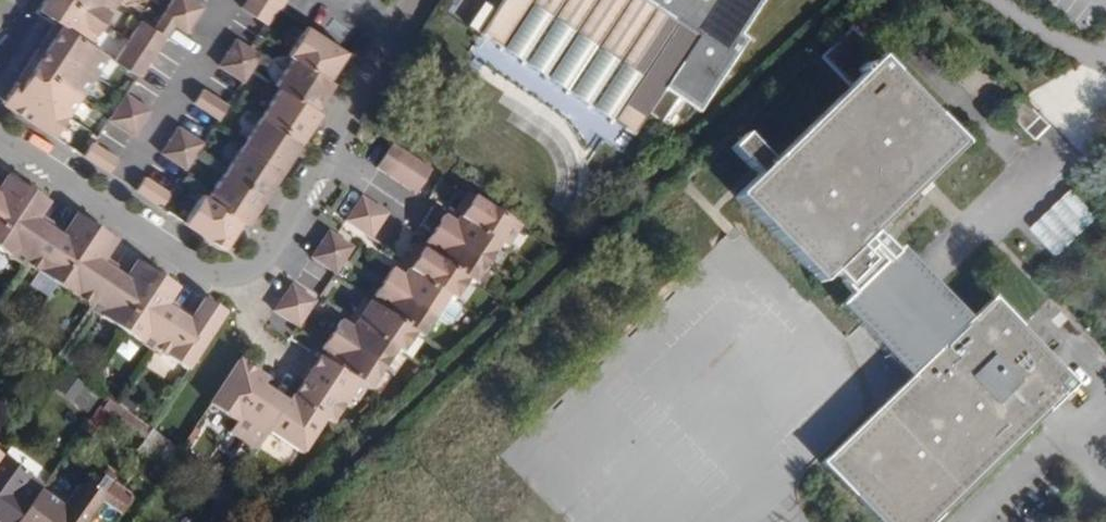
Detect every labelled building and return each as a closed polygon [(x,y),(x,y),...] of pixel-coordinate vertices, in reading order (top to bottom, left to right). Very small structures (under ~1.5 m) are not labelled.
[(67,0),(44,0),(37,10),(56,22),(88,44),(102,24),(67,0)] [(115,4),(109,0),(67,0),(102,24),(115,4)] [(170,5),(195,21),(204,8),(191,0),(173,0),(170,5)] [(257,0),(248,0),(241,10),(264,25),(273,11),(257,0)] [(284,0),(257,0),(273,11),(275,9),(278,11),(285,1),(284,0)] [(479,34),(632,137),(662,91),(698,114),(748,40),(740,35),(764,0),(502,0),(479,34)] [(173,26),(186,35),(195,21),(170,5),(161,18),(173,26)] [(173,26),(161,18),(153,30),(165,38),(173,26)] [(46,45),(94,77),(108,57),(88,44),(56,22),(46,37),(50,39),(46,45)] [(132,36),(156,52),(165,38),(153,30),(141,22),(132,36)] [(347,52),(307,26),(287,56),(292,59),(293,58),(327,81),(328,80),(347,52)] [(850,29),(819,60),(849,90),(772,163),(747,136),(732,151),(759,179),(736,200),(820,287),(832,275),(853,297),(840,308),(912,385),(825,467),(879,521),(938,521),(1079,386),(992,297),(970,319),(900,248),(884,263),(865,243),(964,147),(850,29)] [(132,36),(128,41),(123,49),(147,65),(156,52),(132,36)] [(50,39),(46,37),(42,43),(46,45),(50,39)] [(252,70),(261,57),(236,41),(227,54),(252,70)] [(46,45),(42,43),(38,49),(42,52),(46,45)] [(38,49),(29,63),(81,97),(94,77),(46,45),(42,52),(38,49)] [(147,65),(123,49),(115,62),(139,77),(147,65)] [(327,81),(293,58),(292,59),(274,87),(279,90),(314,112),(333,84),(328,80),(327,81)] [(81,97),(29,63),(19,78),(23,80),(19,86),(67,117),(81,97)] [(219,66),(211,79),(234,95),(243,82),(219,66)] [(234,95),(211,79),(202,93),(225,108),(234,95)] [(15,83),(2,104),(54,138),(67,117),(19,86),(15,83)] [(279,90),(261,117),(301,143),(320,115),(314,112),(279,90)] [(150,111),(127,95),(126,96),(125,95),(117,109),(141,125),(150,111)] [(1031,107),(1052,128),(1055,125),(1024,96),(1021,99),(1031,107)] [(1038,141),(1052,128),(1031,107),(1021,99),(1008,110),(1038,141)] [(194,105),(186,117),(210,132),(217,120),(194,105)] [(114,112),(138,129),(141,125),(117,109),(114,112)] [(301,143),(261,117),(243,145),(282,171),(301,143)] [(93,140),(119,157),(131,139),(105,123),(93,140)] [(178,129),(170,142),(194,158),(197,154),(203,144),(178,129)] [(170,142),(161,155),(186,171),(194,158),(170,142)] [(392,143),(375,169),(390,179),(407,153),(392,143)] [(84,158),(108,174),(117,161),(92,144),(84,158)] [(243,145),(224,172),(264,198),(282,171),(243,145)] [(420,162),(407,153),(390,179),(403,187),(420,162)] [(403,187),(415,195),(431,169),(420,162),(403,187)] [(264,198),(224,172),(207,198),(207,199),(242,222),(241,223),(246,226),(264,198)] [(28,191),(8,177),(0,188),(0,233),(28,191)] [(170,195),(145,179),(136,192),(161,209),(170,195)] [(1097,188),(1076,207),(1105,239),(1105,197),(1097,188)] [(49,230),(36,222),(39,217),(48,204),(28,191),(0,233),(0,251),(25,267),(26,265),(49,230)] [(468,194),(465,199),(471,203),(474,198),(468,194)] [(207,198),(202,196),(184,224),(223,250),(241,223),(242,222),(207,199),(207,198)] [(506,250),(520,228),(474,198),(471,203),(465,199),(454,215),(454,216),(460,220),(460,219),(500,246),(506,250)] [(361,199),(344,224),(358,232),(374,207),(361,199)] [(388,216),(374,207),(358,232),(371,241),(388,216)] [(1071,211),(1051,230),(1105,288),(1105,248),(1071,211)] [(97,229),(76,216),(65,233),(61,239),(49,230),(26,265),(58,286),(97,229)] [(445,216),(435,231),(486,264),(500,246),(460,219),(460,220),(456,224),(451,220),(445,216)] [(451,220),(456,224),(460,220),(454,216),(451,220)] [(52,225),(39,217),(36,222),(49,230),(52,225)] [(65,233),(52,225),(49,230),(61,239),(65,233)] [(90,307),(113,273),(102,265),(105,260),(117,243),(97,229),(58,286),(89,307),(90,307)] [(473,284),(486,264),(435,231),(426,245),(432,249),(429,254),(467,280),(473,284)] [(353,249),(328,234),(320,247),(344,263),(353,249)] [(426,245),(423,250),(428,253),(427,253),(429,254),(432,249),(426,245)] [(320,247),(311,260),(336,276),(344,263),(320,247)] [(408,272),(453,301),(467,280),(429,254),(427,253),(428,253),(423,250),(419,255),(413,252),(402,268),(408,272)] [(116,267),(105,260),(102,265),(113,273),(116,267)] [(120,332),(157,276),(137,263),(129,275),(126,281),(113,273),(90,307),(89,307),(87,309),(120,332)] [(126,281),(129,275),(116,267),(113,273),(126,281)] [(402,268),(399,273),(405,276),(408,272),(402,268)] [(383,285),(433,318),(445,326),(449,326),(460,309),(459,305),(453,301),(408,272),(405,276),(399,273),(393,269),(383,285)] [(154,349),(177,315),(166,307),(169,302),(177,289),(157,276),(120,332),(152,353),(153,351),(154,350),(154,349)] [(433,318),(383,285),(374,298),(380,302),(376,308),(416,334),(415,335),(420,338),(433,318)] [(316,303),(292,286),(283,300),(307,316),(316,303)] [(374,298),(370,304),(376,308),(380,302),(374,298)] [(274,313),(298,329),(305,319),(307,316),(283,300),(274,313)] [(153,351),(189,374),(228,316),(207,302),(195,320),(192,325),(177,315),(154,349),(154,350),(153,351)] [(181,310),(169,302),(166,307),(177,315),(181,310)] [(396,352),(402,356),(415,335),(416,334),(376,308),(370,304),(366,310),(360,306),(350,321),(356,325),(397,351),(396,352)] [(195,320),(181,310),(177,315),(192,325),(195,320)] [(352,331),(356,325),(350,321),(346,327),(352,331)] [(341,324),(332,337),(384,371),(396,352),(397,351),(356,325),(352,331),(346,327),(341,324)] [(384,371),(332,337),(322,352),(327,356),(333,360),(330,365),(366,389),(370,391),(384,371)] [(324,361),(330,365),(333,360),(327,356),(324,361)] [(324,361),(321,359),(294,400),(298,402),(320,417),(333,425),(351,399),(357,403),(366,389),(330,365),(324,361)] [(241,364),(212,408),(233,422),(227,433),(243,444),(276,395),(258,383),(262,377),(241,364)] [(62,394),(82,408),(92,395),(72,380),(62,394)] [(267,444),(291,460),(320,417),(298,402),(295,408),(276,395),(243,444),(260,455),(267,444)] [(150,432),(107,401),(101,410),(144,441),(150,432)] [(0,465),(0,486),(31,508),(40,496),(43,490),(3,460),(0,465)] [(95,495),(104,501),(101,505),(121,519),(132,503),(103,483),(95,495)] [(31,508),(0,486),(0,521),(21,521),(31,508)] [(31,508),(21,521),(89,521),(101,505),(104,501),(95,495),(88,489),(77,493),(63,512),(40,496),(31,508)]
